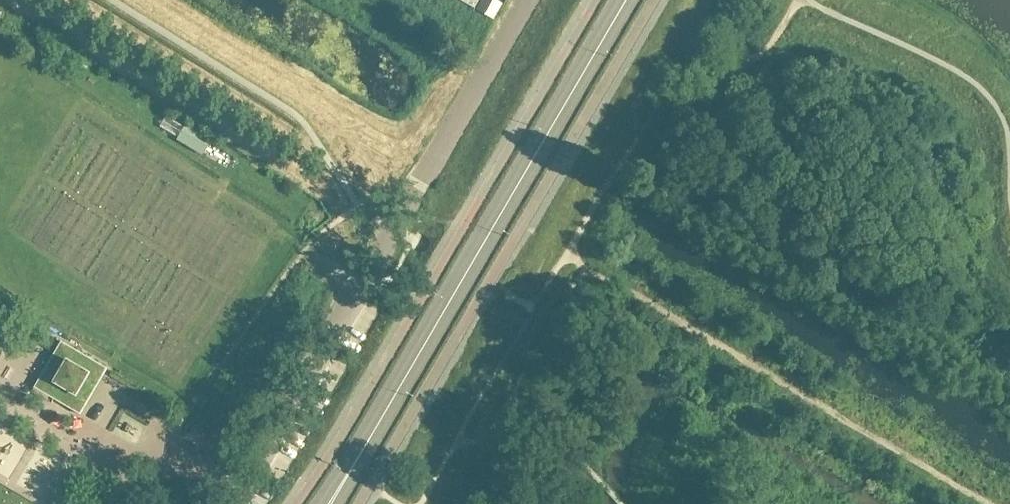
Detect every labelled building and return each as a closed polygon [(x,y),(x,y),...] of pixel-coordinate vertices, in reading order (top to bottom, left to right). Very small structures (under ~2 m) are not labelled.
[(455,6),(477,13),(481,2),(476,0),(457,0),(455,6)] [(210,140),(185,125),(177,139),(202,153),(210,140)] [(110,366),(63,340),(55,354),(37,384),(82,411),(106,373),(110,366)]
